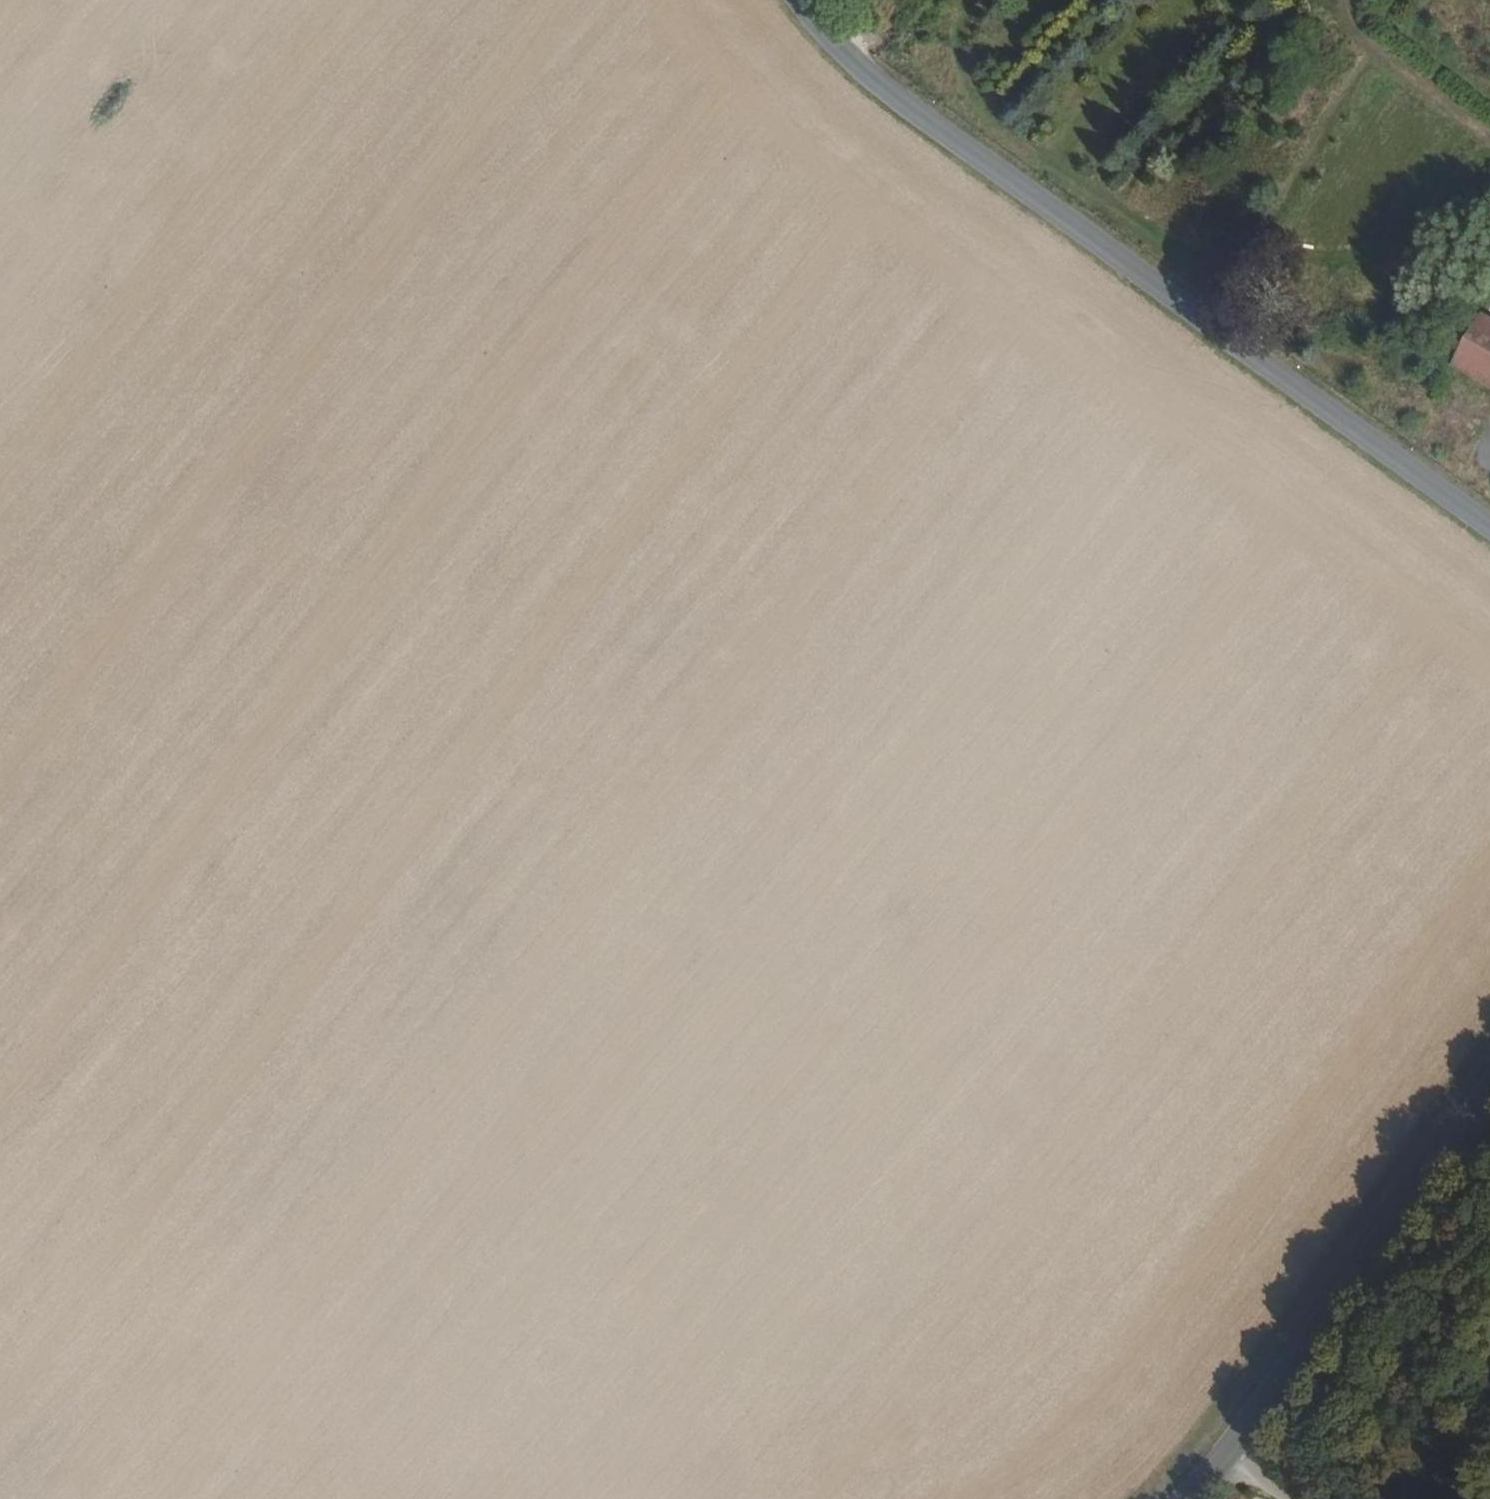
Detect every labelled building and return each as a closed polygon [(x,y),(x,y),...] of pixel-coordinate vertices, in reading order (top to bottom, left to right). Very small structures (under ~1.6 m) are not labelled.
[(1446,350),(1489,378),(1489,309),(1481,304),(1446,350)]
